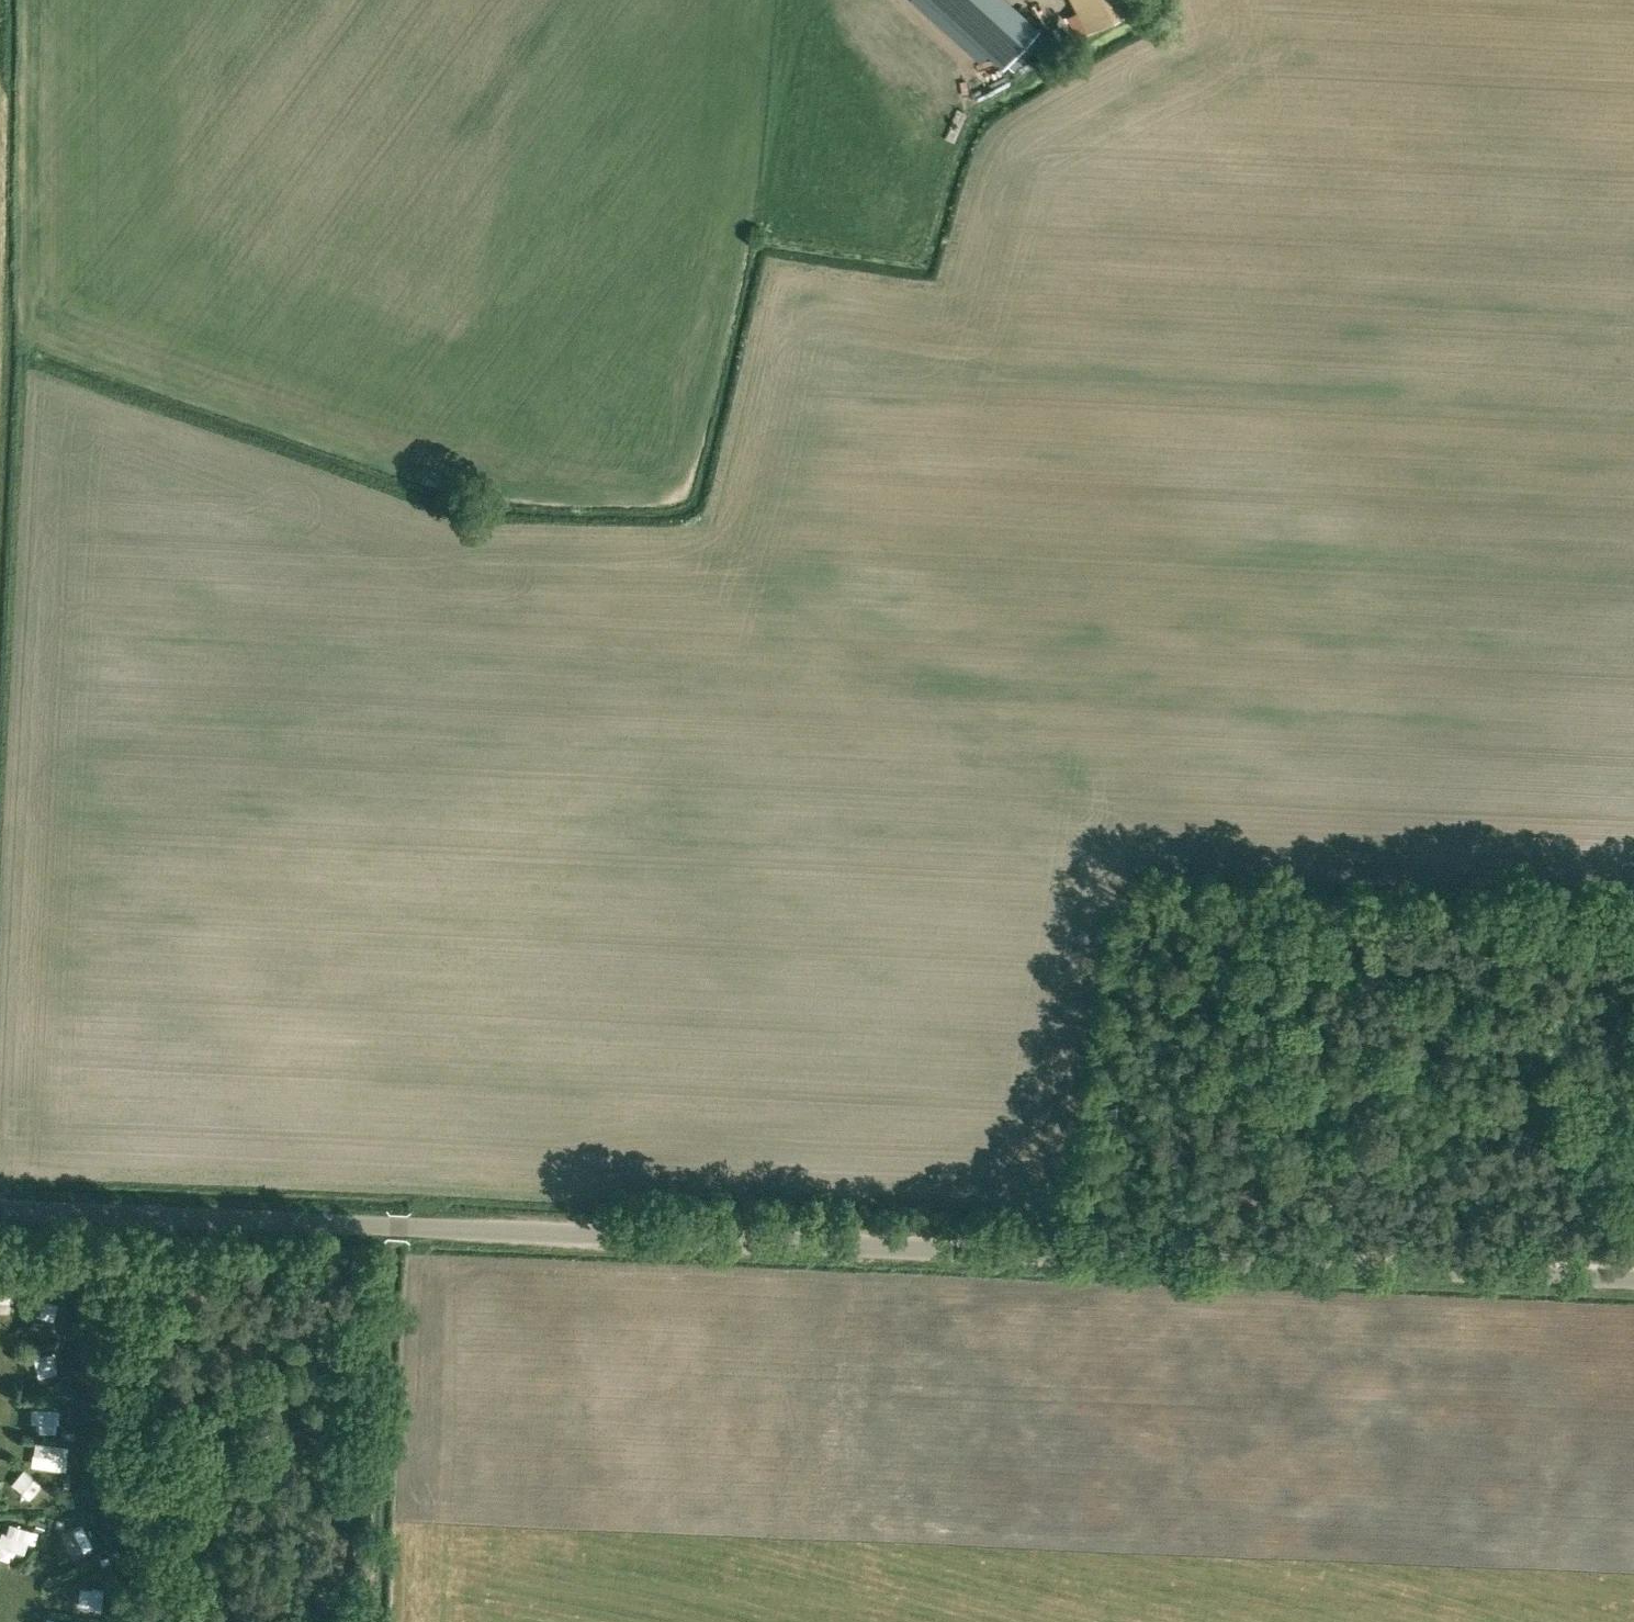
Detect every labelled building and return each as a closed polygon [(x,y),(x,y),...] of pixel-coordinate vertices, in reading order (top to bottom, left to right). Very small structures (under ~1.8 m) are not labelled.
[(976,41),(1004,66),(1007,63),(1039,27),(1009,0),(930,0),(976,41)] [(1091,30),(1147,1),(1147,0),(1076,0),(1091,30)] [(2,1285),(1,1306),(23,1306),(23,1285),(2,1285)] [(62,1313),(66,1295),(45,1291),(41,1309),(62,1313)] [(63,1347),(43,1350),(46,1370),(66,1367),(63,1347)] [(66,1424),(64,1401),(43,1402),(44,1426),(66,1424)] [(76,1461),(76,1436),(42,1436),(42,1461),(76,1461)] [(32,1466),(21,1479),(38,1493),(49,1480),(32,1466)] [(37,1548),(44,1523),(15,1515),(8,1539),(37,1548)] [(77,1557),(96,1550),(92,1540),(73,1547),(77,1557)] [(73,1590),(72,1600),(93,1603),(95,1594),(73,1590)]
